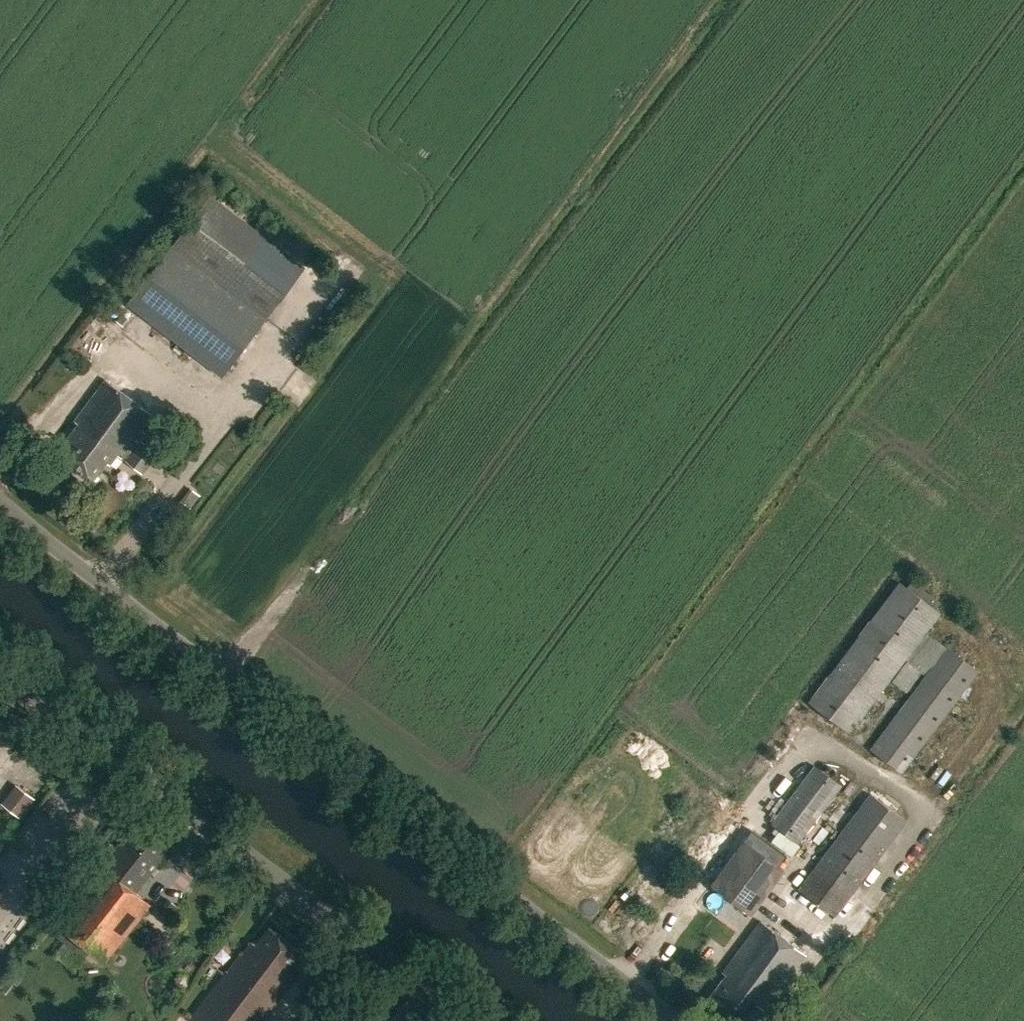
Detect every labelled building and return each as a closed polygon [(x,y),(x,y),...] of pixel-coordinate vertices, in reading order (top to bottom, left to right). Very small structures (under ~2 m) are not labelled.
[(125,304),(221,377),(266,317),(171,245),(125,304)] [(69,441),(58,455),(91,480),(106,461),(109,464),(116,454),(141,473),(157,453),(139,439),(144,433),(141,430),(151,416),(104,380),(74,420),(77,423),(66,438),(69,441)] [(189,507),(199,493),(189,486),(176,504),(183,509),(186,505),(189,507)] [(906,691),(921,672),(925,676),(870,749),(901,772),(977,671),(924,631),(938,612),(932,608),(937,600),(910,579),(904,587),(898,582),(808,702),(848,732),(903,659),(906,661),(891,680),(906,691)] [(783,869),(782,868),(799,845),(797,844),(841,785),(813,765),(769,823),(778,830),(761,853),(742,839),(709,884),(750,914),(783,869)] [(33,797),(17,786),(3,805),(18,816),(33,797)] [(798,889),(833,916),(905,820),(870,793),(798,889)] [(165,845),(136,822),(56,923),(104,961),(149,903),(134,891),(156,863),(152,860),(165,845)] [(725,975),(708,997),(741,1020),(754,1003),(763,1010),(805,954),(760,921),(721,972),(725,975)] [(191,1017),(196,1020),(260,1020),(295,975),(288,969),(301,951),(268,926),(255,944),(251,941),(228,971),(226,970),(191,1017)]
